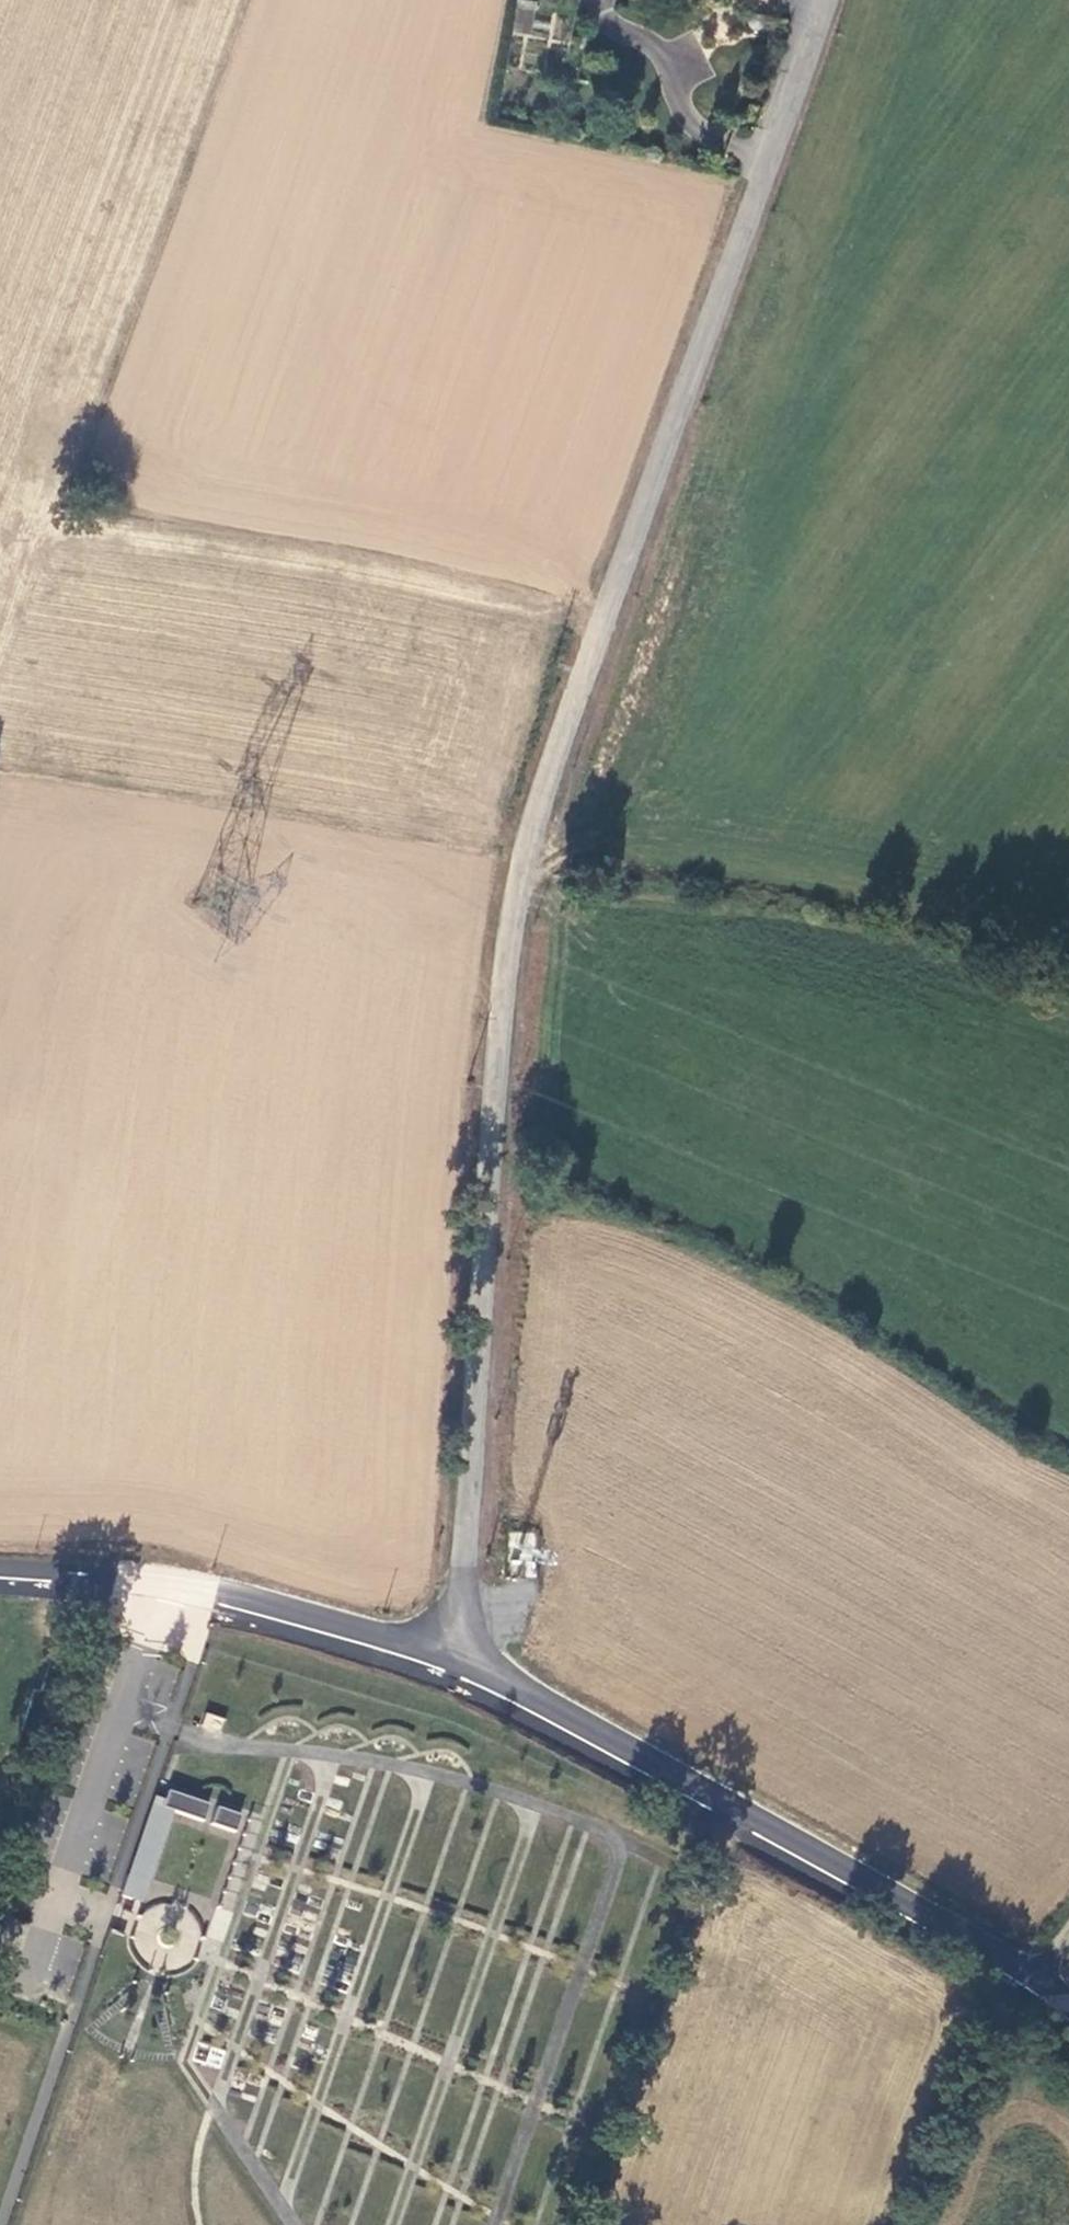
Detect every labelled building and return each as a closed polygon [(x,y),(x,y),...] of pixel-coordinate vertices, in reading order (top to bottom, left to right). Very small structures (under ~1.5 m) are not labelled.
[(535,0),(532,0),(516,0),(513,33),(532,34),(535,0)] [(750,29),(754,31),(760,30),(763,27),(764,21),(762,17),(757,14),(752,15),(748,19),(747,24),(750,29)] [(227,1720),(205,1712),(200,1725),(222,1734),(227,1720)] [(243,1815),(170,1790),(164,1808),(237,1833),(243,1815)]
